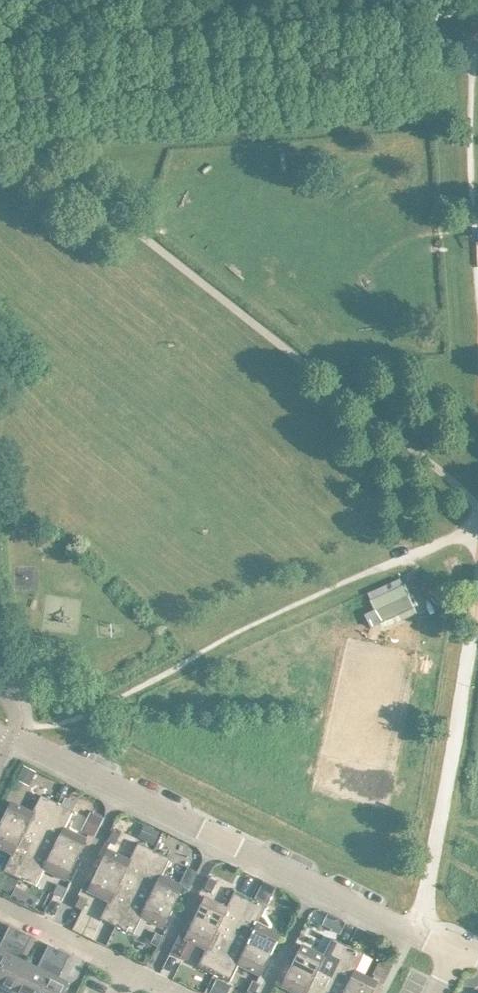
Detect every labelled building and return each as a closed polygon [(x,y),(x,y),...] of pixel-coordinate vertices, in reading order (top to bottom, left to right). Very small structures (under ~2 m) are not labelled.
[(24,764),(19,776),(30,782),(36,770),(24,764)] [(11,801),(1,821),(39,840),(58,802),(42,794),(34,812),(11,801)] [(62,794),(58,802),(62,804),(66,797),(62,794)] [(66,797),(62,804),(74,810),(78,802),(66,797)] [(58,802),(39,840),(77,859),(88,838),(65,827),(74,810),(62,804),(58,802)] [(21,878),(39,840),(1,821),(0,824),(0,847),(13,853),(5,870),(21,878)] [(150,826),(144,839),(154,844),(161,831),(150,826)] [(108,840),(116,844),(121,833),(114,829),(108,840)] [(39,840),(21,878),(36,886),(45,869),(67,880),(77,859),(39,840)] [(108,848),(98,869),(136,888),(155,850),(139,842),(131,859),(108,848)] [(155,850),(136,888),(174,907),(184,886),(162,875),(171,858),(155,850)] [(183,877),(191,881),(196,870),(189,866),(183,877)] [(102,918),(118,926),(136,888),(98,869),(88,890),(110,901),(102,918)] [(0,880),(0,887),(12,893),(19,879),(4,872),(0,880)] [(205,888),(213,891),(218,881),(211,877),(205,888)] [(276,886),(265,881),(256,898),(267,903),(276,886)] [(60,884),(54,895),(62,898),(67,888),(60,884)] [(17,886),(11,898),(17,901),(23,889),(17,886)] [(136,888),(118,926),(133,934),(142,916),(164,927),(174,907),(136,888)] [(205,896),(195,917),(233,935),(252,897),(236,889),(228,907),(205,896)] [(76,906),(84,909),(89,898),(81,895),(76,906)] [(252,897),(233,935),(271,954),(282,933),(259,922),(268,905),(252,897)] [(199,966),(215,973),(233,935),(195,917),(185,937),(207,948),(199,966)] [(332,928),(331,930),(340,934),(347,921),(338,917),(332,928)] [(21,930),(10,925),(0,946),(0,973),(21,930)] [(14,992),(29,962),(21,958),(32,935),(21,930),(0,973),(0,986),(14,992)] [(157,932),(151,942),(159,946),(164,935),(157,932)] [(233,935),(215,973),(230,981),(239,964),(261,975),(271,954),(233,935)] [(302,944),(292,964),(330,983),(349,945),(333,937),(325,955),(302,944)] [(173,953),(181,957),(186,946),(178,942),(173,953)] [(60,949),(49,944),(38,967),(29,962),(14,992),(38,992),(60,949)] [(330,983),(350,992),(373,992),(378,981),(356,970),(365,953),(349,945),(330,983)] [(38,992),(63,992),(69,982),(59,977),(71,954),(60,949),(38,992)] [(330,983),(292,964),(282,985),(298,992),(325,992),(330,983)] [(210,992),(224,992),(229,984),(217,978),(210,992)] [(254,992),(256,992),(261,983),(254,979),(248,990),(254,992)] [(325,992),(350,992),(330,983),(325,992)]
